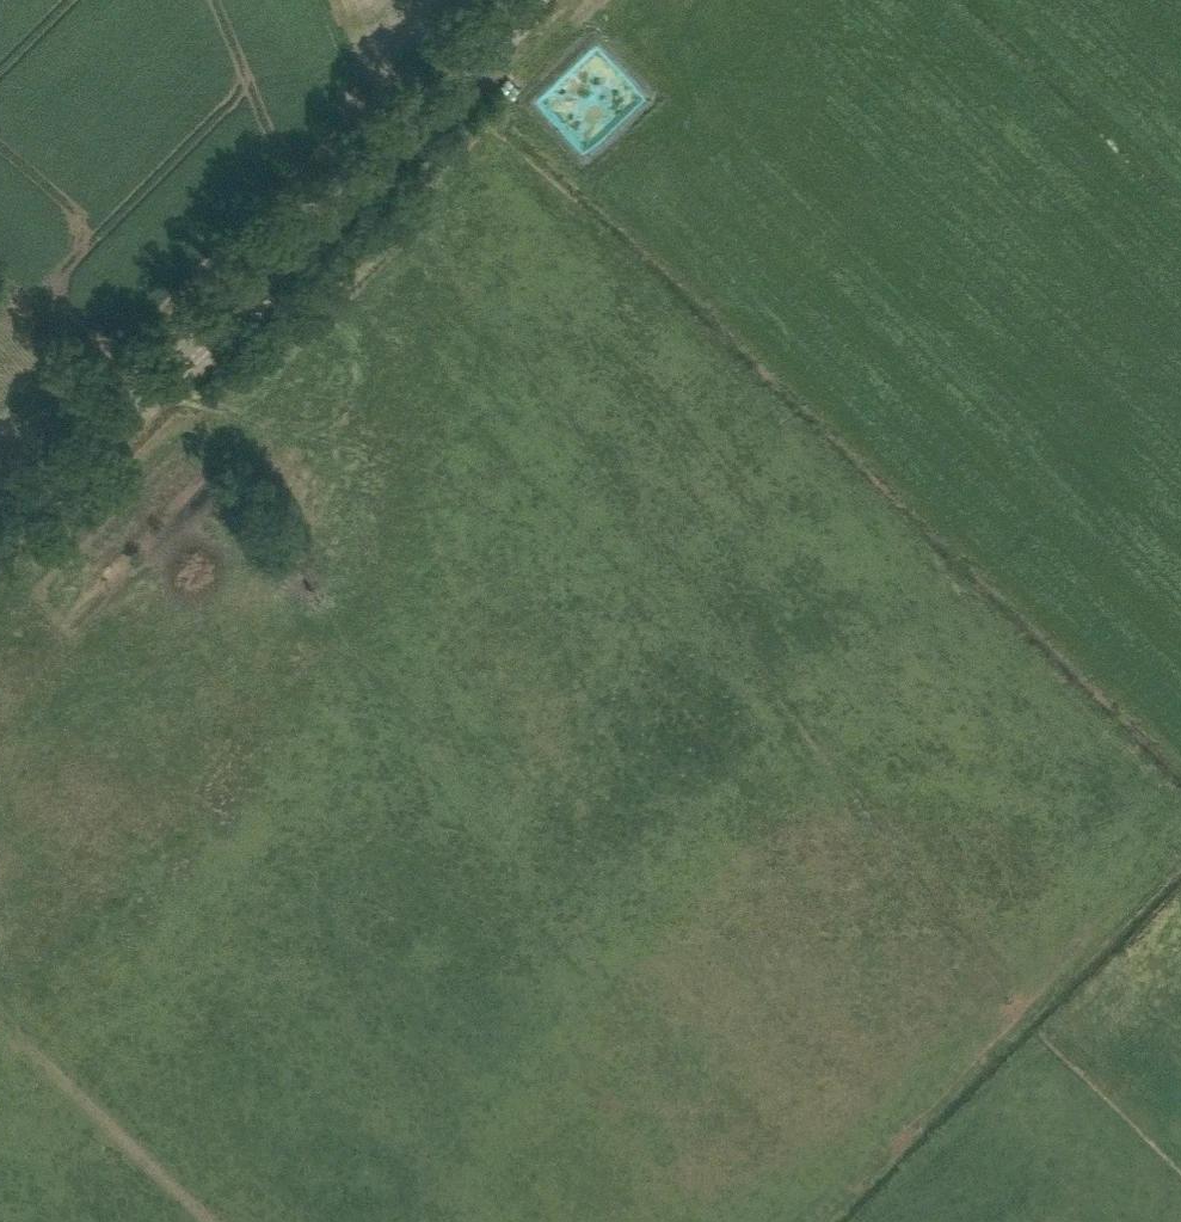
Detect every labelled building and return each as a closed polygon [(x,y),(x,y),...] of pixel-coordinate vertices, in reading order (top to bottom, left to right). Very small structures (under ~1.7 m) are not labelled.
[(593,33),(519,103),(585,174),(666,101),(593,33)]
